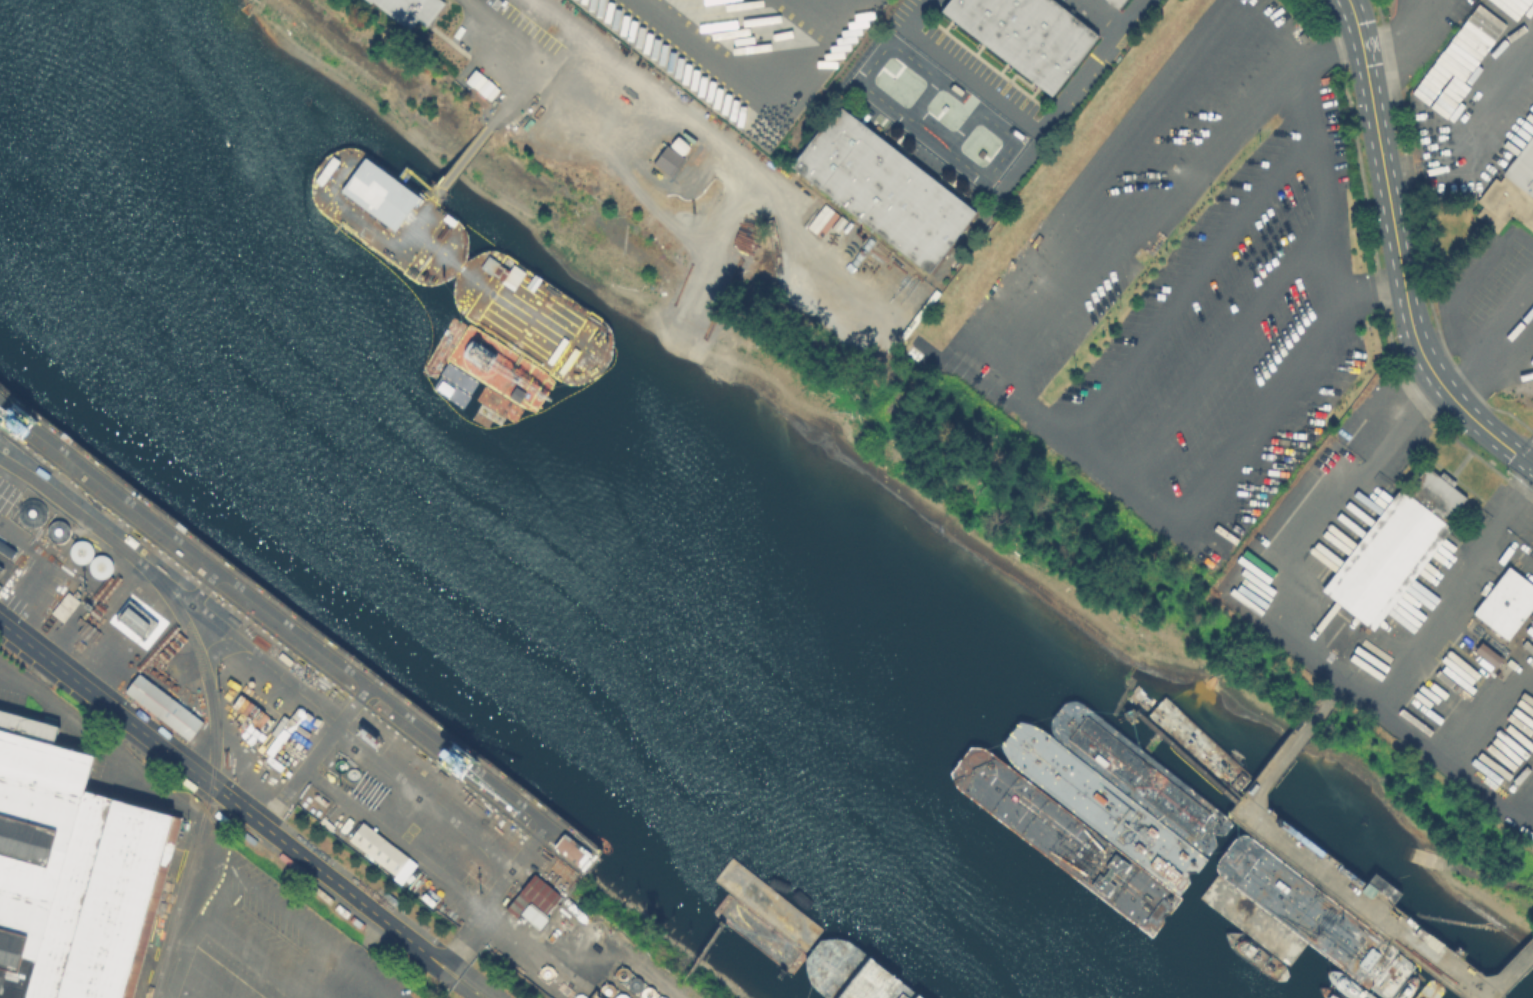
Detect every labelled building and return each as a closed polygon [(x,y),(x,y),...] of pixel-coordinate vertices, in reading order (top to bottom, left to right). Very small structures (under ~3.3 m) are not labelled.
[(409,26),(414,18),(424,26),(442,3),(438,0),(375,0),(409,26)] [(940,12),(949,0),(1053,0),(1099,36),(1052,97),(940,12)] [(1119,8),(1108,0),(1125,0),(1119,8)] [(838,106),(976,212),(929,273),(791,167),(838,106)] [(1526,150),(1532,141),(1532,230),(1514,215),(1499,233),(1478,216),(1485,207),(1479,203),(1497,180),(1500,183),(1526,150)] [(665,146),(683,159),(669,179),(651,165),(665,146)] [(395,229),(341,189),(366,155),(420,196),(395,229)] [(491,274),(499,263),(488,255),(481,266),(491,274)] [(1429,469),(1441,479),(1444,475),(1457,484),(1454,489),(1467,499),(1447,525),(1453,530),(1423,569),(1411,584),(1377,629),(1330,593),(1327,590),(1402,490),(1409,496),(1429,469)] [(57,507),(79,525),(57,553),(35,535),(57,507)] [(81,565),(95,552),(80,537),(67,550),(81,565)] [(87,570),(103,581),(114,564),(98,553),(87,570)] [(1510,569),(1532,587),(1532,608),(1509,640),(1476,614),(1510,569)] [(202,721),(137,672),(123,691),(188,740),(202,721)] [(58,739),(0,723),(0,706),(63,723),(58,739)] [(170,813),(120,997),(0,997),(0,726),(92,751),(82,789),(170,813)] [(1103,778),(1092,780),(1085,774),(1088,785),(1080,792),(1072,794),(1071,788),(1068,792),(1062,787),(1056,793),(1066,803),(1072,797),(1074,809),(1084,799),(1085,804),(1091,802),(1093,813),(1100,811),(1101,817),(1108,815),(1120,802),(1114,797),(1107,798),(1103,778)] [(416,863),(361,821),(347,840),(402,881),(416,863)] [(575,864),(586,851),(561,831),(551,844),(575,864)] [(561,896),(533,872),(504,908),(515,917),(519,913),(536,927),(561,896)] [(866,956),(836,997),(924,997),(866,956)]
